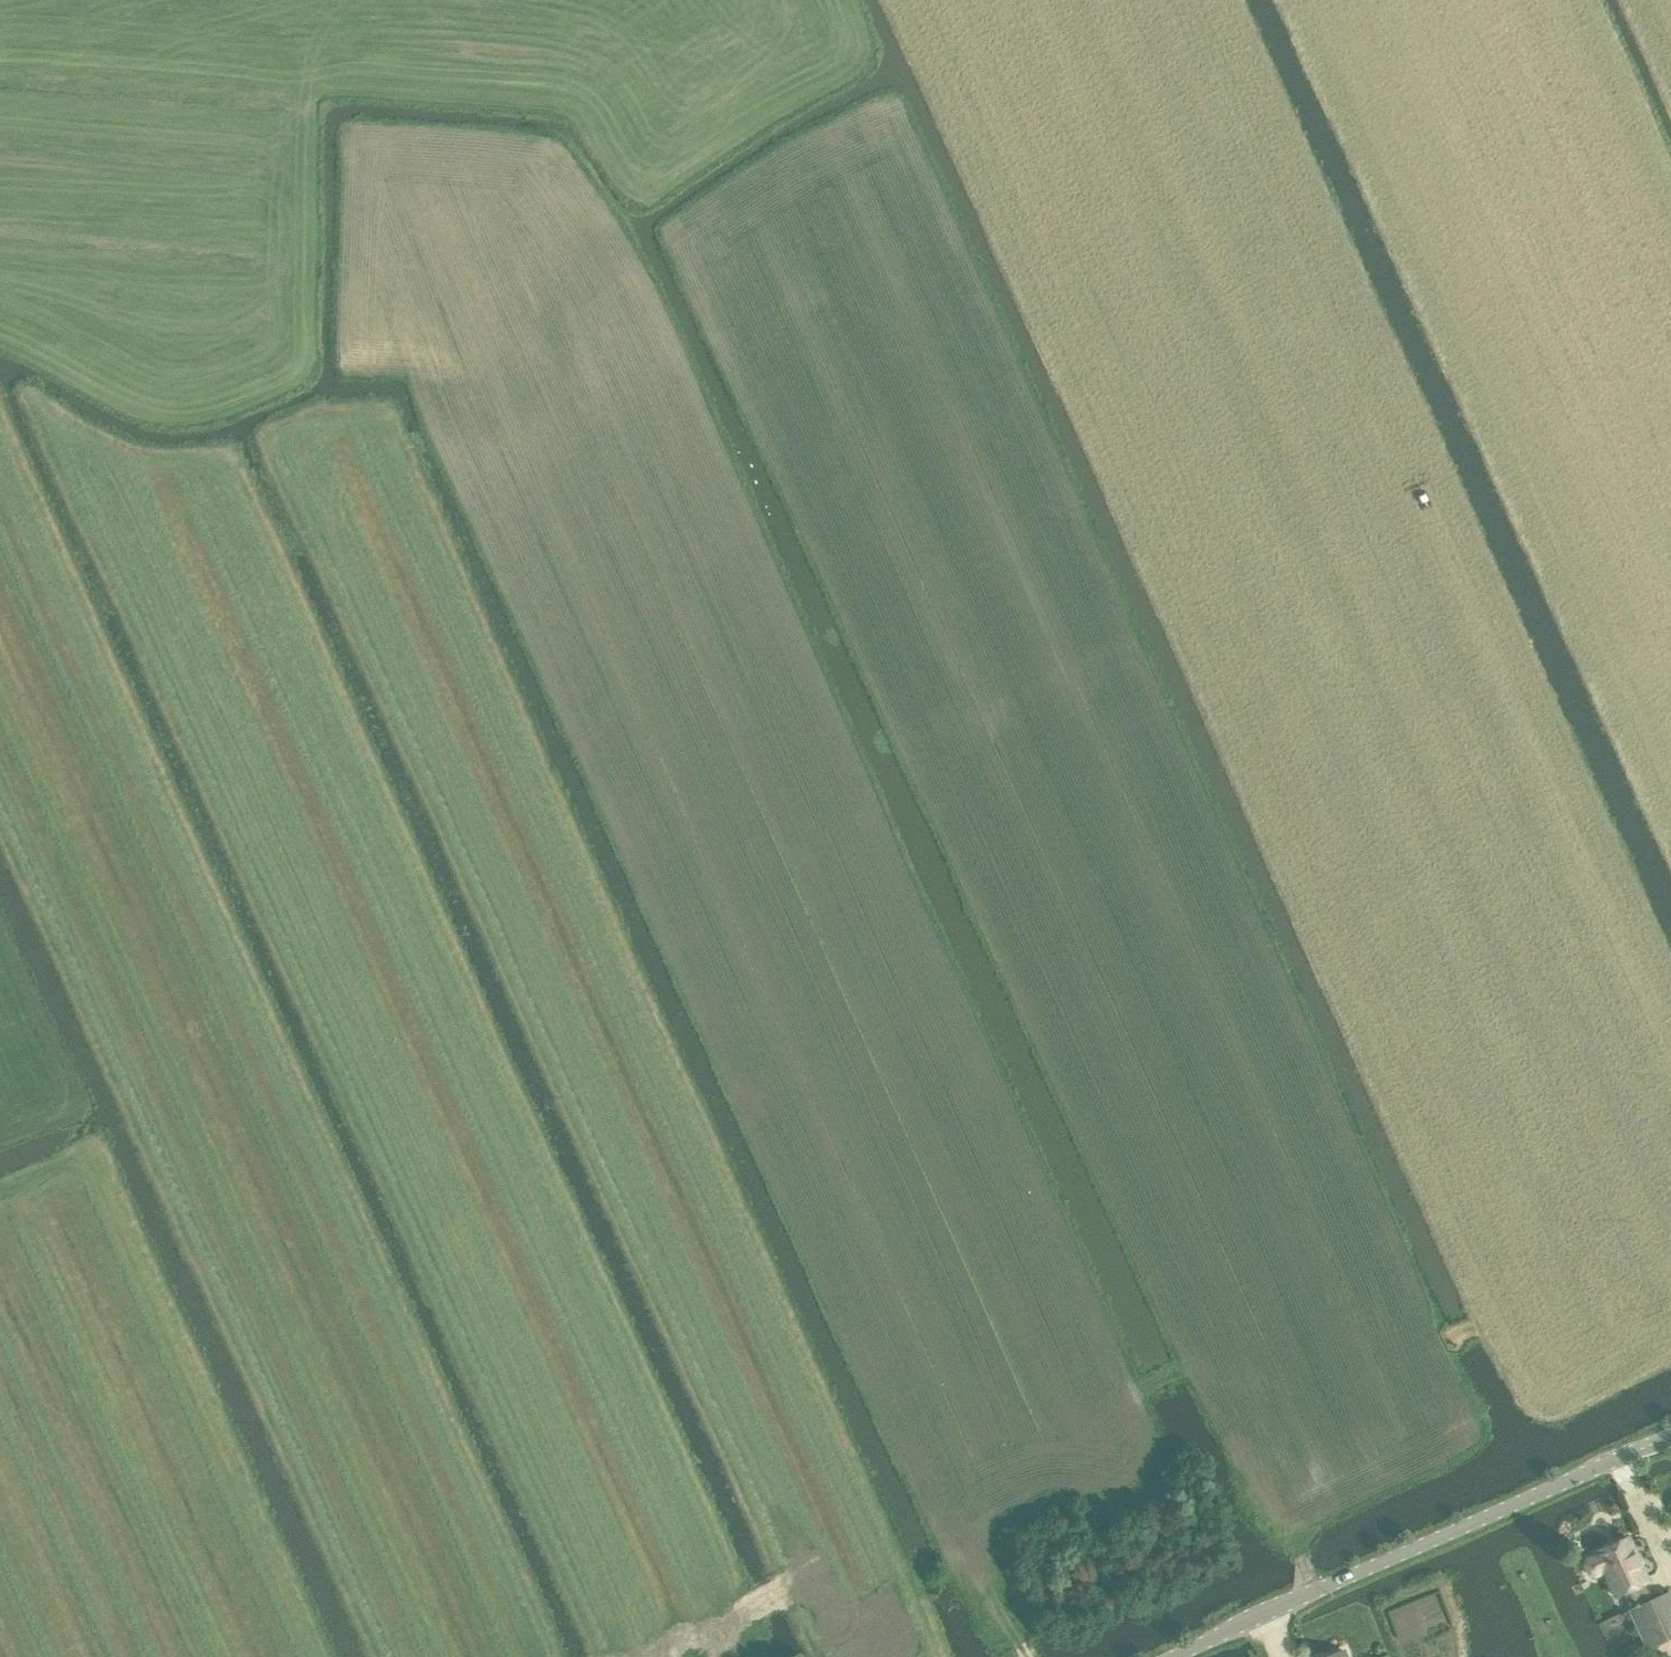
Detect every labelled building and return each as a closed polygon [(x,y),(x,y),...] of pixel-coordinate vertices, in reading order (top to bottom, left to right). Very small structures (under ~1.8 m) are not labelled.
[(1628,1539),(1596,1553),(1596,1555),(1585,1559),(1583,1566),(1588,1577),(1595,1581),(1606,1576),(1615,1596),(1627,1590),(1635,1607),(1629,1610),(1647,1650),(1670,1639),(1670,1595),(1669,1591),(1653,1598),(1646,1582),(1648,1581),(1628,1539)]
